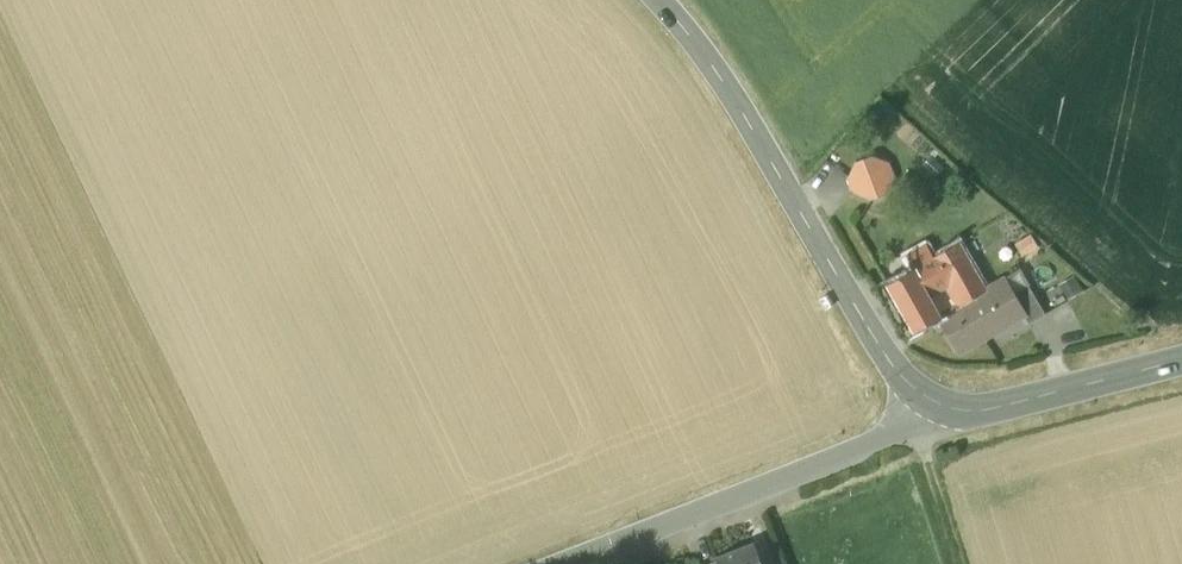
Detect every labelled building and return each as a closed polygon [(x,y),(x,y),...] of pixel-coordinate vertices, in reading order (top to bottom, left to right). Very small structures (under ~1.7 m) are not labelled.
[(871,154),(855,161),(848,178),(855,194),(872,200),(887,194),(893,177),(888,161),(871,154)] [(960,244),(936,257),(951,288),(976,274),(960,244)] [(928,261),(888,284),(905,312),(931,298),(926,288),(938,282),(928,261)] [(976,274),(951,288),(959,307),(986,292),(976,274)] [(947,314),(939,319),(956,347),(980,333),(984,340),(1023,317),(1024,316),(1012,295),(1004,281),(959,307),(947,314)] [(1028,287),(1012,295),(1024,316),(1023,317),(1028,324),(1044,316),(1028,287)] [(931,298),(905,312),(916,332),(939,319),(947,314),(936,296),(931,298)] [(717,557),(720,563),(764,563),(755,543),(717,557)]
